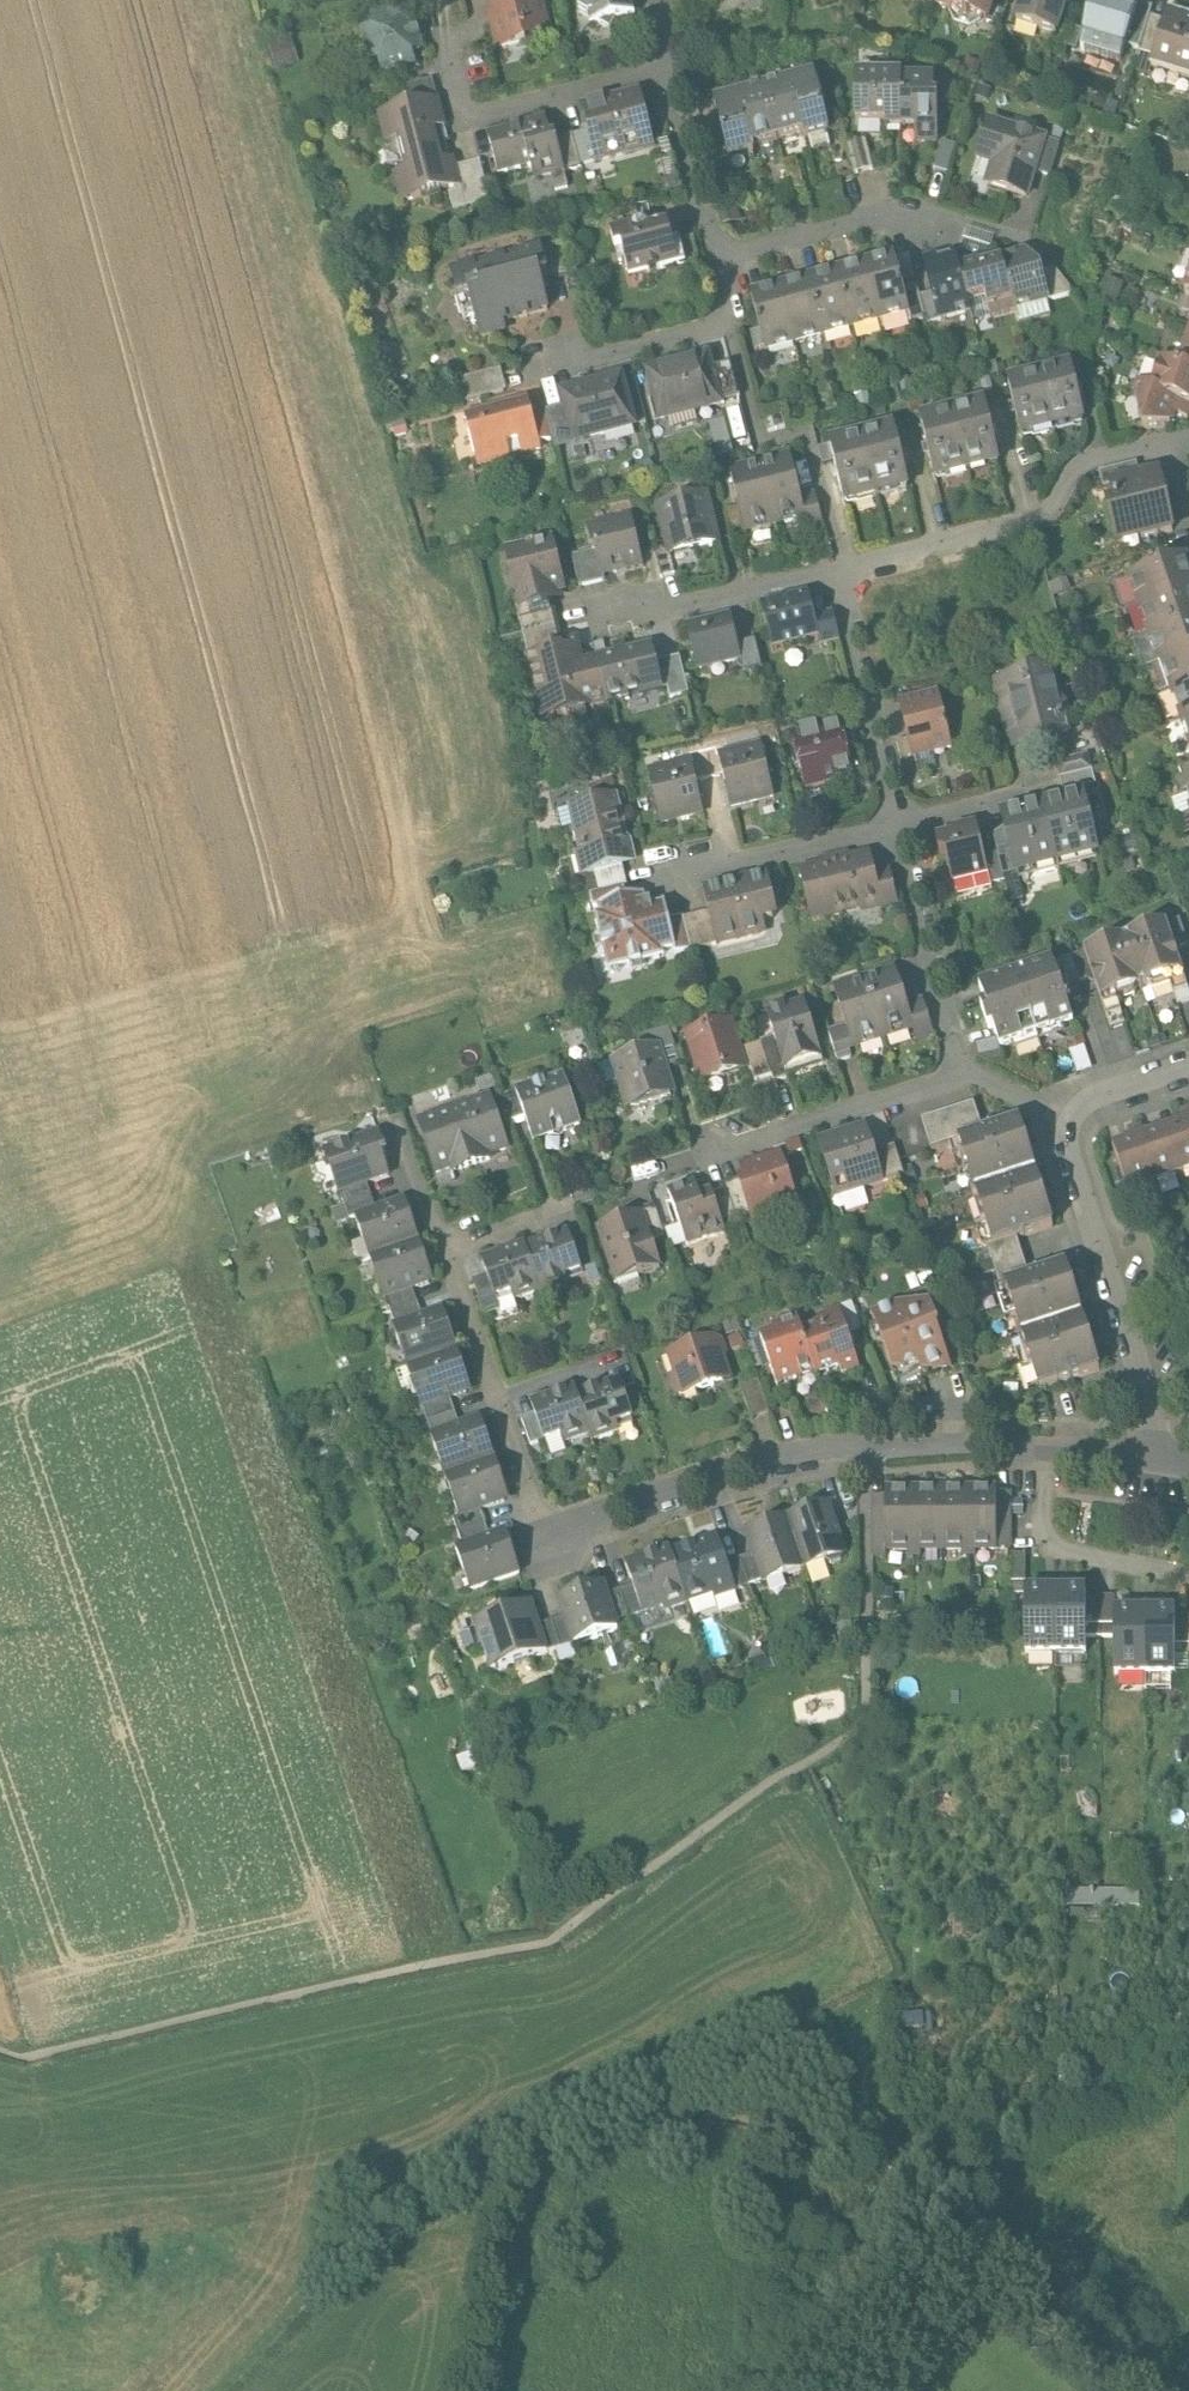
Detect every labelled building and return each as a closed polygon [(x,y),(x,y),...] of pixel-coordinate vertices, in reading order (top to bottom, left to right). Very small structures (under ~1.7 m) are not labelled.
[(493,42),(553,31),(547,0),(485,0),(493,42)] [(582,14),(638,4),(638,0),(580,0),(582,14)] [(995,0),(950,0),(991,13),(995,0)] [(1066,0),(1017,0),(1013,12),(1057,26),(1066,0)] [(1127,44),(1141,0),(1087,0),(1078,29),(1127,44)] [(1188,67),(1188,7),(1168,0),(1151,55),(1188,67)] [(409,12),(363,22),(372,64),(418,55),(409,12)] [(813,60),(788,67),(804,127),(829,121),(813,60)] [(897,66),(852,65),(852,131),(897,131),(897,66)] [(943,66),(897,66),(897,131),(943,131),(943,66)] [(788,67),(762,74),(778,134),(804,127),(788,67)] [(762,74),(736,80),(752,141),(778,134),(762,74)] [(655,141),(640,76),(581,90),(596,154),(655,141)] [(736,80),(710,87),(726,148),(752,141),(736,80)] [(441,89),(377,104),(400,196),(463,181),(441,89)] [(552,104),(483,122),(495,167),(525,159),(532,184),(571,174),(552,104)] [(982,183),(1036,197),(1053,129),(984,112),(973,156),(988,160),(982,183)] [(613,224),(624,270),(681,257),(671,211),(613,224)] [(539,241),(462,262),(478,324),(556,303),(539,241)] [(882,323),(912,316),(896,247),(866,254),(882,323)] [(957,248),(922,256),(937,320),(971,313),(970,307),(962,272),(959,259),(957,248)] [(853,330),(882,323),(866,254),(837,260),(853,330)] [(1043,254),(1007,262),(1019,315),(1055,307),(1043,254)] [(823,336),(853,330),(837,260),(807,267),(823,336)] [(1007,262),(962,272),(970,307),(987,303),(991,321),(1019,315),(1007,262)] [(794,343),(823,336),(807,267),(778,274),(794,343)] [(764,350),(794,343),(778,274),(748,281),(764,350)] [(1183,321),(1170,357),(1188,364),(1188,323),(1183,321)] [(711,403),(698,347),(641,360),(654,416),(711,403)] [(1073,356),(1038,364),(1052,424),(1086,417),(1073,356)] [(1188,394),(1188,364),(1170,357),(1160,384),(1188,394)] [(1038,364),(1004,372),(1018,432),(1052,424),(1038,364)] [(992,365),(985,367),(988,376),(997,373),(995,368),(992,365)] [(622,368),(554,385),(570,447),(638,429),(622,368)] [(1131,377),(1140,424),(1188,394),(1160,384),(1131,377)] [(530,387),(460,406),(476,464),(546,445),(530,387)] [(966,468),(999,460),(985,398),(951,406),(966,468)] [(933,476),(966,468),(951,406),(918,414),(933,476)] [(897,417),(863,425),(879,493),(914,485),(897,417)] [(863,425),(828,434),(844,501),(879,493),(863,425)] [(793,449),(762,457),(778,523),(809,515),(793,449)] [(762,457),(729,465),(745,531),(778,523),(762,457)] [(1108,513),(1171,500),(1165,472),(1102,486),(1108,513)] [(710,486),(654,499),(667,553),(723,539),(710,486)] [(1108,513),(1114,540),(1177,526),(1171,500),(1108,513)] [(631,508),(587,518),(600,571),(644,561),(631,508)] [(497,544),(513,603),(567,588),(551,529),(497,544)] [(1134,597),(1188,579),(1188,547),(1124,568),(1134,597)] [(1144,627),(1188,612),(1188,579),(1134,597),(1144,627)] [(758,596),(769,645),(821,633),(810,584),(758,596)] [(680,616),(691,667),(744,655),(733,604),(680,616)] [(1153,656),(1188,645),(1188,612),(1144,627),(1153,656)] [(653,636),(621,643),(634,696),(666,688),(653,636)] [(574,655),(571,641),(524,652),(540,718),(603,703),(590,651),(574,655)] [(621,643),(590,651),(603,703),(634,696),(621,643)] [(1163,686),(1188,677),(1188,645),(1153,656),(1163,686)] [(1071,733),(1054,658),(989,674),(1006,749),(1071,733)] [(1173,715),(1188,710),(1188,677),(1163,686),(1173,715)] [(954,743),(941,680),(896,689),(909,752),(954,743)] [(856,770),(842,710),(787,723),(802,783),(856,770)] [(1182,745),(1188,742),(1188,710),(1173,715),(1182,745)] [(777,795),(762,734),(715,745),(730,806),(777,795)] [(705,809),(692,751),(646,761),(659,819),(705,809)] [(1188,800),(1188,771),(1181,774),(1188,800)] [(563,803),(580,876),(636,863),(619,790),(563,803)] [(1090,791),(1048,800),(1062,868),(1103,859),(1090,791)] [(1048,800),(1006,808),(1020,876),(1062,868),(1048,800)] [(949,884),(991,875),(978,818),(936,827),(949,884)] [(796,858),(812,921),(891,900),(875,837),(796,858)] [(771,863),(736,872),(750,923),(784,914),(771,863)] [(736,872),(700,881),(708,912),(717,945),(753,936),(750,923),(736,872)] [(590,905),(608,974),(679,956),(669,915),(641,922),(634,894),(590,905)] [(717,945),(708,912),(684,918),(693,952),(717,945)] [(1128,932),(1145,987),(1188,974),(1188,970),(1172,918),(1128,932)] [(1128,932),(1084,946),(1101,1001),(1145,987),(1128,932)] [(1056,955),(1017,968),(1038,1037),(1078,1025),(1056,955)] [(900,964),(867,974),(886,1040),(920,1030),(900,964)] [(1017,968),(977,980),(999,1050),(1038,1037),(1017,968)] [(867,974),(833,984),(852,1050),(886,1040),(867,974)] [(804,994),(763,1007),(784,1075),(825,1062),(804,994)] [(732,1017),(682,1031),(697,1086),(748,1072),(732,1017)] [(658,1044),(607,1059),(624,1114),(675,1098),(658,1044)] [(565,1070),(514,1087),(534,1146),(585,1129),(565,1070)] [(491,1089),(414,1114),(437,1183),(514,1158),(491,1089)] [(922,1117),(931,1146),(984,1127),(976,1101),(922,1117)] [(1162,1122),(1179,1173),(1188,1169),(1188,1114),(1162,1122)] [(962,1137),(978,1190),(1042,1170),(1025,1115),(962,1137)] [(392,1172),(375,1118),(317,1137),(334,1190),(392,1172)] [(1162,1122),(1136,1131),(1153,1181),(1179,1173),(1162,1122)] [(869,1124),(817,1141),(834,1195),(886,1178),(869,1124)] [(1136,1131),(1109,1140),(1126,1190),(1153,1181),(1136,1131)] [(783,1148),(733,1164),(752,1222),(802,1206),(783,1148)] [(978,1190),(994,1244),(1058,1224),(1042,1170),(978,1190)] [(672,1197),(684,1252),(727,1242),(715,1187),(672,1197)] [(354,1212),(369,1257),(419,1240),(405,1195),(354,1212)] [(595,1226),(610,1284),(662,1270),(647,1212),(595,1226)] [(572,1220),(525,1235),(543,1291),(591,1276),(572,1220)] [(525,1235),(478,1251),(496,1307),(543,1291),(525,1235)] [(369,1257),(384,1302),(434,1285),(419,1240),(369,1257)] [(1005,1278),(1021,1334),(1088,1315),(1072,1259),(1005,1278)] [(892,1385),(953,1365),(929,1291),(867,1311),(892,1385)] [(389,1322),(404,1364),(458,1346),(443,1304),(389,1322)] [(840,1308),(799,1322),(815,1372),(819,1382),(860,1369),(840,1308)] [(799,1322),(796,1313),(755,1327),(774,1385),(815,1372),(799,1322)] [(1021,1334),(1038,1391),(1105,1371),(1088,1315),(1021,1334)] [(721,1332),(664,1349),(679,1399),(736,1382),(721,1332)] [(404,1364),(418,1407),(472,1389),(458,1346),(404,1364)] [(616,1364),(569,1378),(588,1440),(635,1425),(616,1364)] [(569,1378),(522,1393),(541,1454),(588,1440),(569,1378)] [(430,1435),(444,1477),(499,1460),(486,1418),(430,1435)] [(444,1477),(457,1520),(512,1503),(499,1460),(444,1477)] [(971,1466),(942,1467),(943,1553),(972,1553),(971,1466)] [(999,1466),(971,1466),(972,1553),(1000,1552),(999,1466)] [(914,1467),(885,1467),(886,1553),(914,1553),(914,1467)] [(942,1467),(914,1467),(914,1553),(943,1553),(942,1467)] [(832,1500),(787,1514),(804,1568),(849,1554),(832,1500)] [(787,1514),(742,1528),(759,1582),(804,1568),(787,1514)] [(451,1542),(468,1591),(520,1574),(504,1525),(451,1542)] [(720,1534),(673,1547),(688,1603),(735,1591),(720,1534)] [(673,1547),(625,1560),(640,1616),(688,1603),(673,1547)] [(554,1594),(568,1641),(617,1626),(604,1580),(554,1594)] [(1055,1591),(1026,1591),(1027,1656),(1056,1655),(1055,1591)] [(1055,1591),(1056,1655),(1087,1655),(1086,1591),(1055,1591)] [(470,1616),(487,1673),(546,1654),(528,1598),(470,1616)] [(1145,1612),(1145,1676),(1175,1676),(1174,1611),(1145,1612)] [(1145,1612),(1114,1612),(1115,1676),(1145,1676),(1145,1612)] [(835,1626),(840,1645),(856,1640),(851,1621),(835,1626)]
